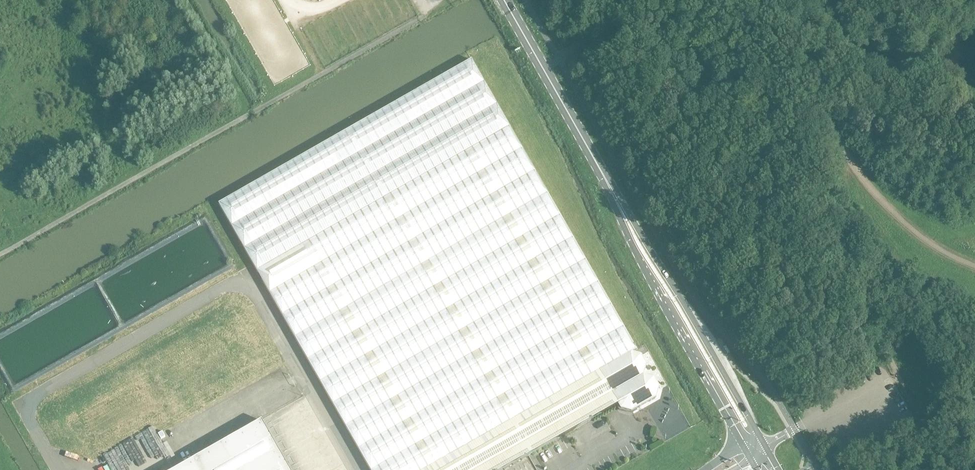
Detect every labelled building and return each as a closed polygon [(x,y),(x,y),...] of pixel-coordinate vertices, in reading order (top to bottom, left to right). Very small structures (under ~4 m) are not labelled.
[(627,333),(508,127),(256,271),(370,469),(503,469),(618,405),(620,409),(631,412),(656,398),(659,387),(653,377),(643,375),(646,365),(641,355),(632,353),(636,350),(627,333)] [(261,421),(174,469),(289,469),(261,421)]
